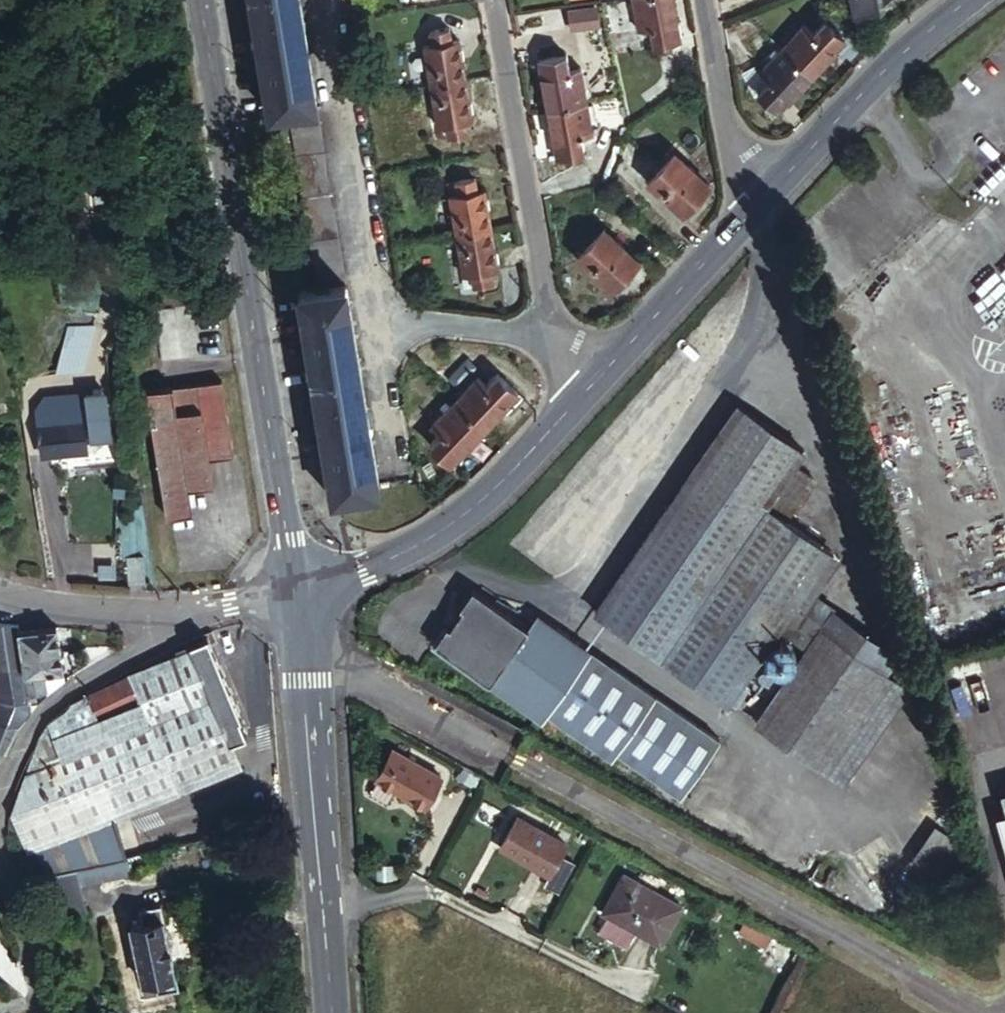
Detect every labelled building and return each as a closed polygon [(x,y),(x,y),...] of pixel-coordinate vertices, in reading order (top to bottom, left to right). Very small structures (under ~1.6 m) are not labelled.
[(269,102),(270,112),(290,109),(318,104),(302,0),(253,0),(269,102)] [(642,44),(656,42),(658,54),(671,51),(670,40),(680,38),(674,0),(634,0),(642,44)] [(855,14),(881,7),(879,0),(852,0),(855,14)] [(572,29),(599,24),(596,6),(569,10),(572,29)] [(782,45),(812,74),(847,39),(824,17),(812,29),(805,22),(782,45)] [(425,40),(432,83),(468,77),(464,51),(456,52),(453,35),(452,25),(431,29),(433,39),(425,40)] [(461,34),(453,35),(456,52),(464,51),(461,34)] [(777,110),(812,74),(782,45),(758,71),(765,78),(755,88),(777,110)] [(540,59),(548,106),(586,99),(580,65),(571,66),(568,53),(540,59)] [(468,77),(432,83),(439,121),(446,120),(448,130),(448,132),(469,129),(467,116),(464,99),(472,98),(468,77)] [(475,114),(472,98),(464,99),(467,116),(475,114)] [(586,99),(548,106),(557,156),(585,151),(582,133),(591,131),(586,99)] [(318,104),(290,109),(317,285),(346,281),(318,104)] [(446,120),(439,121),(441,131),(448,130),(446,120)] [(670,149),(644,178),(678,211),(704,181),(670,149)] [(451,194),(459,232),(494,228),(490,204),(483,205),(480,189),(478,177),(456,180),(459,192),(451,194)] [(454,181),(448,183),(449,191),(456,190),(454,181)] [(487,187),(480,189),(483,205),(490,204),(487,187)] [(602,226),(576,254),(612,286),(637,259),(602,226)] [(494,228),(459,232),(466,273),(473,272),(475,286),(496,282),(494,269),(491,253),(499,252),(494,228)] [(501,268),(499,252),(491,253),(494,269),(501,268)] [(473,272),(466,273),(468,287),(475,286),(473,272)] [(298,288),(331,497),(379,490),(346,281),(317,285),(298,288)] [(74,349),(79,378),(92,375),(87,346),(74,349)] [(456,397),(486,426),(519,391),(498,370),(488,381),(480,372),(456,397)] [(220,383),(152,394),(157,427),(177,425),(196,422),(223,436),(227,461),(233,461),(220,383)] [(166,525),(190,520),(178,438),(177,425),(157,427),(152,394),(146,395),(166,525)] [(451,462),(486,426),(456,397),(430,423),(439,431),(430,441),(451,462)] [(88,452),(87,441),(84,422),(81,402),(37,409),(40,426),(45,459),(47,459),(88,452)] [(741,412),(599,617),(730,708),(782,634),(810,654),(759,728),(845,788),(909,696),(886,681),(899,662),(836,618),(827,630),(798,610),(807,599),(834,559),(768,513),(807,458),(741,412)] [(15,417),(0,420),(0,430),(17,427),(15,417)] [(84,422),(87,441),(95,439),(92,420),(84,422)] [(201,435),(208,489),(213,488),(210,464),(227,461),(223,436),(196,422),(177,425),(178,438),(201,435)] [(32,461),(45,459),(40,426),(27,428),(32,461)] [(178,438),(190,520),(194,519),(190,492),(208,489),(201,435),(178,438)] [(424,440),(414,442),(416,461),(428,459),(424,440)] [(126,565),(129,587),(143,586),(140,563),(126,565)] [(450,629),(437,648),(493,686),(491,689),(544,726),(549,719),(614,763),(619,757),(682,801),(722,745),(540,618),(531,631),(475,592),(463,610),(465,612),(452,631),(450,629)] [(798,610),(827,630),(836,618),(807,599),(798,610)] [(0,626),(0,669),(8,668),(9,655),(35,647),(59,645),(56,626),(39,628),(18,633),(18,627),(0,626)] [(31,859),(35,872),(45,870),(49,870),(62,868),(80,865),(100,861),(117,857),(130,854),(123,819),(243,768),(236,751),(252,744),(210,640),(180,651),(182,656),(157,667),(145,671),(140,673),(136,675),(132,677),(126,679),(120,682),(107,689),(102,692),(97,694),(92,697),(88,699),(85,700),(82,702),(81,704),(80,704),(77,705),(76,706),(73,709),(71,712),(68,714),(66,716),(63,718),(59,721),(55,723),(53,724),(52,726),(46,734),(44,737),(42,742),(37,755),(33,765),(29,776),(25,785),(24,789),(22,793),(20,796),(19,801),(17,804),(12,816),(18,830),(25,845),(31,859)] [(21,720),(21,718),(27,714),(38,706),(39,703),(23,702),(23,691),(43,690),(41,673),(61,670),(59,645),(35,647),(9,655),(8,668),(0,669),(0,721),(21,720)] [(61,684),(61,670),(41,673),(43,690),(44,698),(49,694),(52,691),(57,688),(61,684)] [(7,748),(14,733),(21,720),(0,721),(0,746),(7,748)] [(445,780),(398,754),(382,782),(430,809),(445,780)] [(953,838),(927,818),(906,847),(917,855),(914,859),(929,870),(953,838)] [(568,847),(522,822),(506,850),(553,875),(568,847)] [(134,874),(130,854),(117,857),(100,861),(103,881),(134,874)] [(103,881),(100,861),(80,865),(84,885),(103,881)] [(62,868),(49,870),(58,917),(89,911),(84,885),(80,865),(62,868)] [(681,905),(624,876),(604,912),(661,942),(681,905)] [(181,989),(162,905),(142,909),(146,925),(131,928),(147,996),(181,989)]
